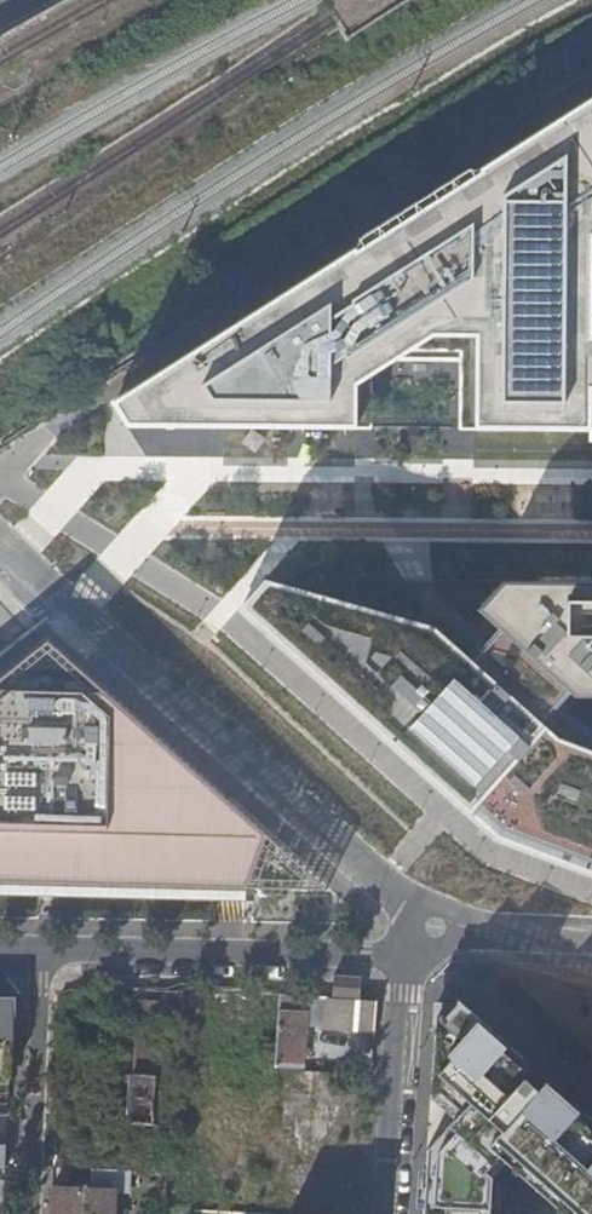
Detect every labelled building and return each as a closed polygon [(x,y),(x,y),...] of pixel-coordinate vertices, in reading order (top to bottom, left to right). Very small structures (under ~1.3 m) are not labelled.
[(110,401),(123,425),(351,427),(352,382),(430,335),(476,336),(475,427),(589,428),(590,341),(591,341),(591,99),(110,401)] [(513,619),(490,647),(448,615),(280,564),(242,606),(496,841),(591,876),(591,744),(564,733),(556,711),(583,687),(591,687),(591,572),(519,569),(492,600),(513,619)] [(326,893),(326,889),(328,888),(47,638),(0,676),(0,886),(326,893)] [(358,1000),(360,976),(334,975),(332,999),(358,1000)] [(375,1032),(377,1002),(358,1000),(332,999),(316,998),(314,1026),(325,1027),(325,1030),(375,1032)] [(8,1084),(11,999),(0,999),(0,1084),(8,1084)] [(278,1000),(278,1004),(274,1067),(302,1069),(305,1012),(302,1012),(303,1001),(278,1000)] [(433,1001),(423,1213),(498,1213),(492,1212),(493,1178),(505,1165),(560,1213),(591,1213),(591,1121),(458,1000),(433,1001)] [(156,1067),(175,1068),(180,1003),(140,1002),(134,1077),(155,1078),(156,1067)] [(131,1077),(127,1124),(170,1126),(173,1095),(174,1079),(155,1078),(134,1077),(131,1077)] [(127,1173),(167,1176),(167,1170),(148,1169),(149,1159),(168,1161),(170,1126),(127,1124),(126,1142),(120,1141),(119,1150),(126,1151),(124,1173),(127,1173)] [(93,1170),(92,1190),(52,1189),(51,1213),(108,1213),(109,1190),(126,1191),(127,1173),(124,1173),(93,1170)]
